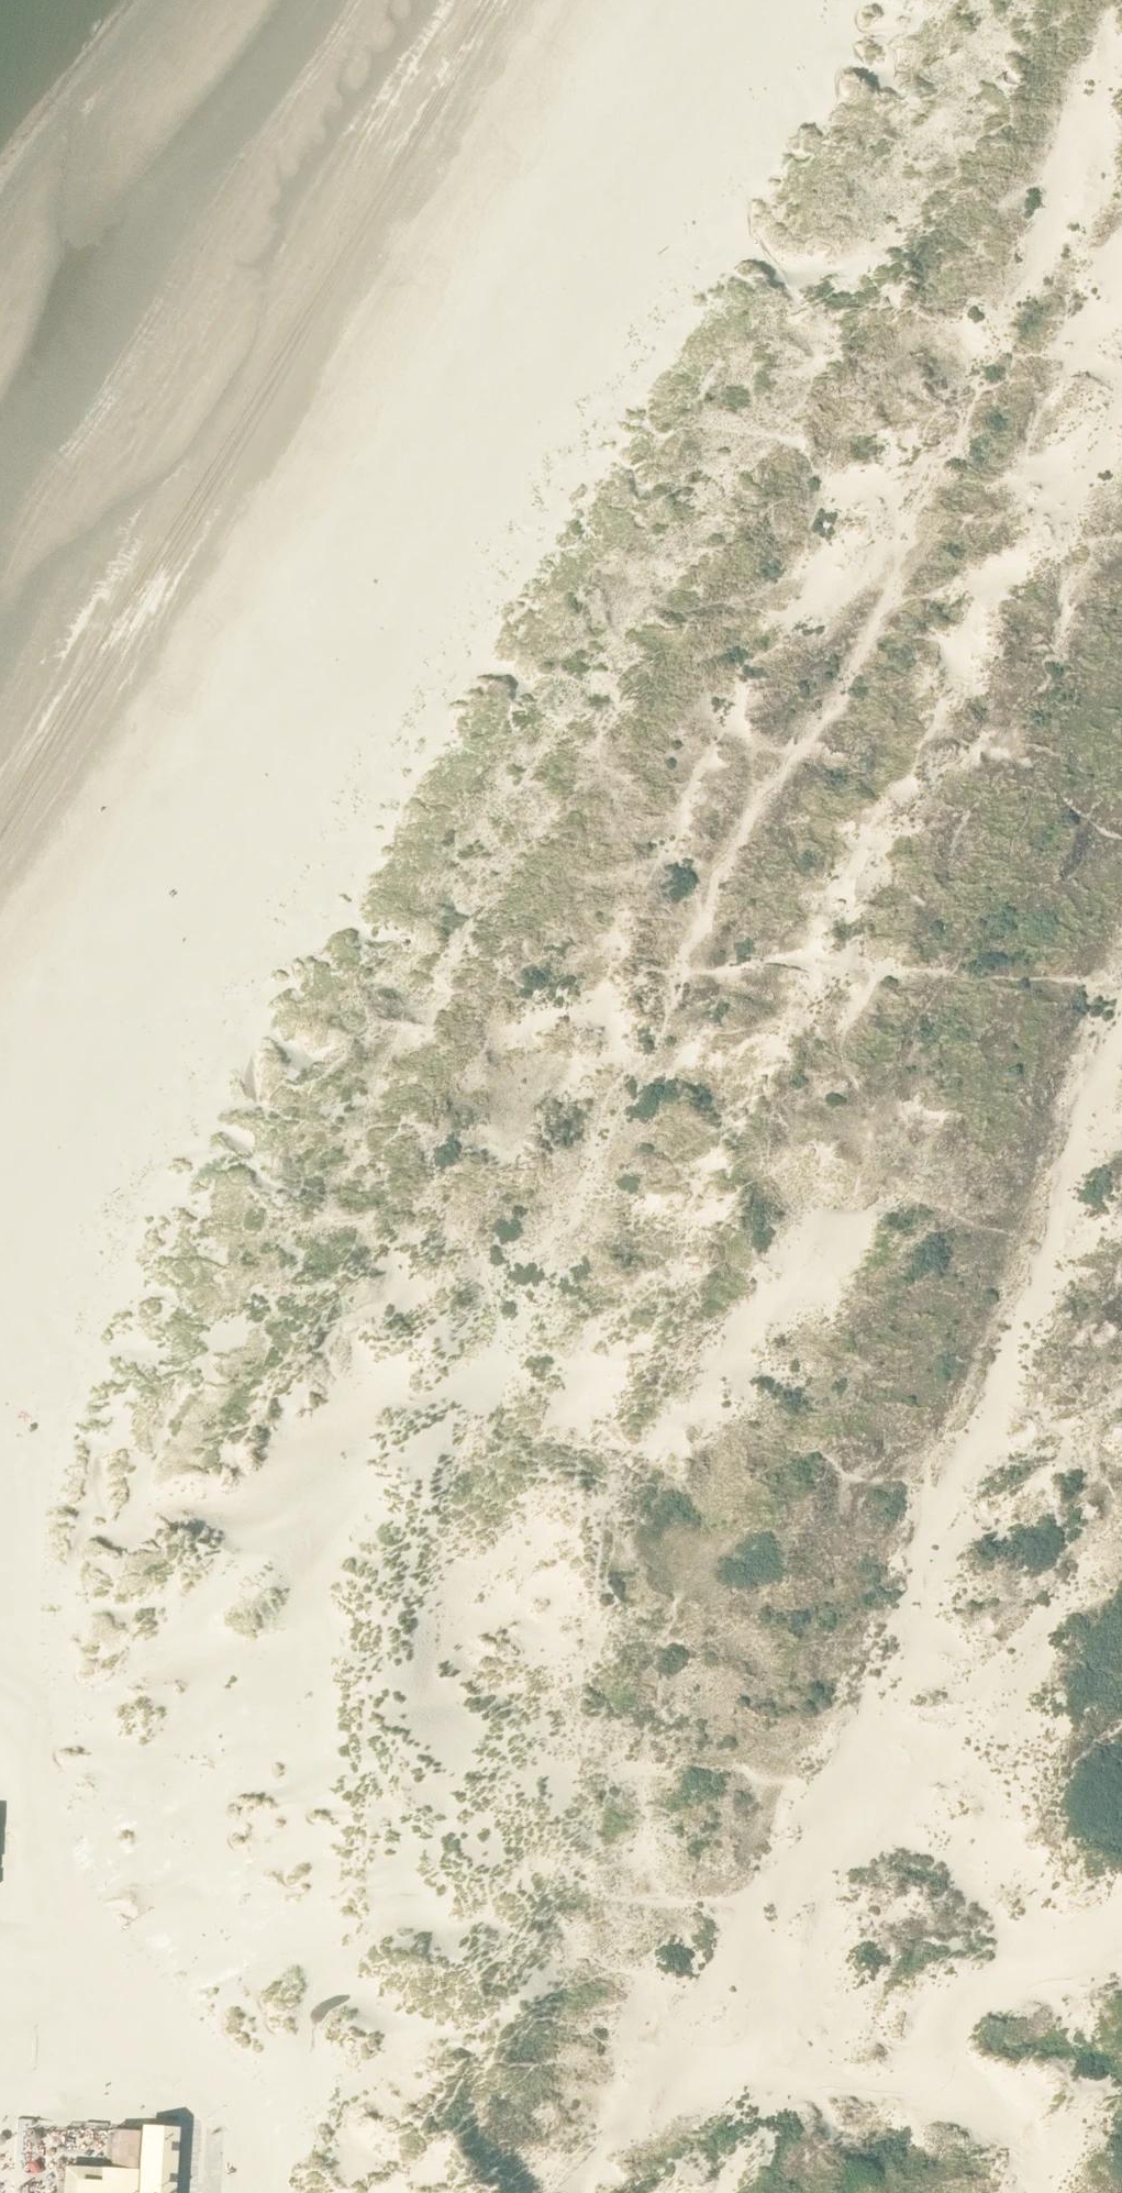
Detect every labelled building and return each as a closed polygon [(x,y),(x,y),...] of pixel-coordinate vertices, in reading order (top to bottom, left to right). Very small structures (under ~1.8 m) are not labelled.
[(175,2132),(139,2130),(137,2171),(110,2169),(100,2169),(99,2183),(76,2181),(76,2192),(171,2192),(175,2132)]
